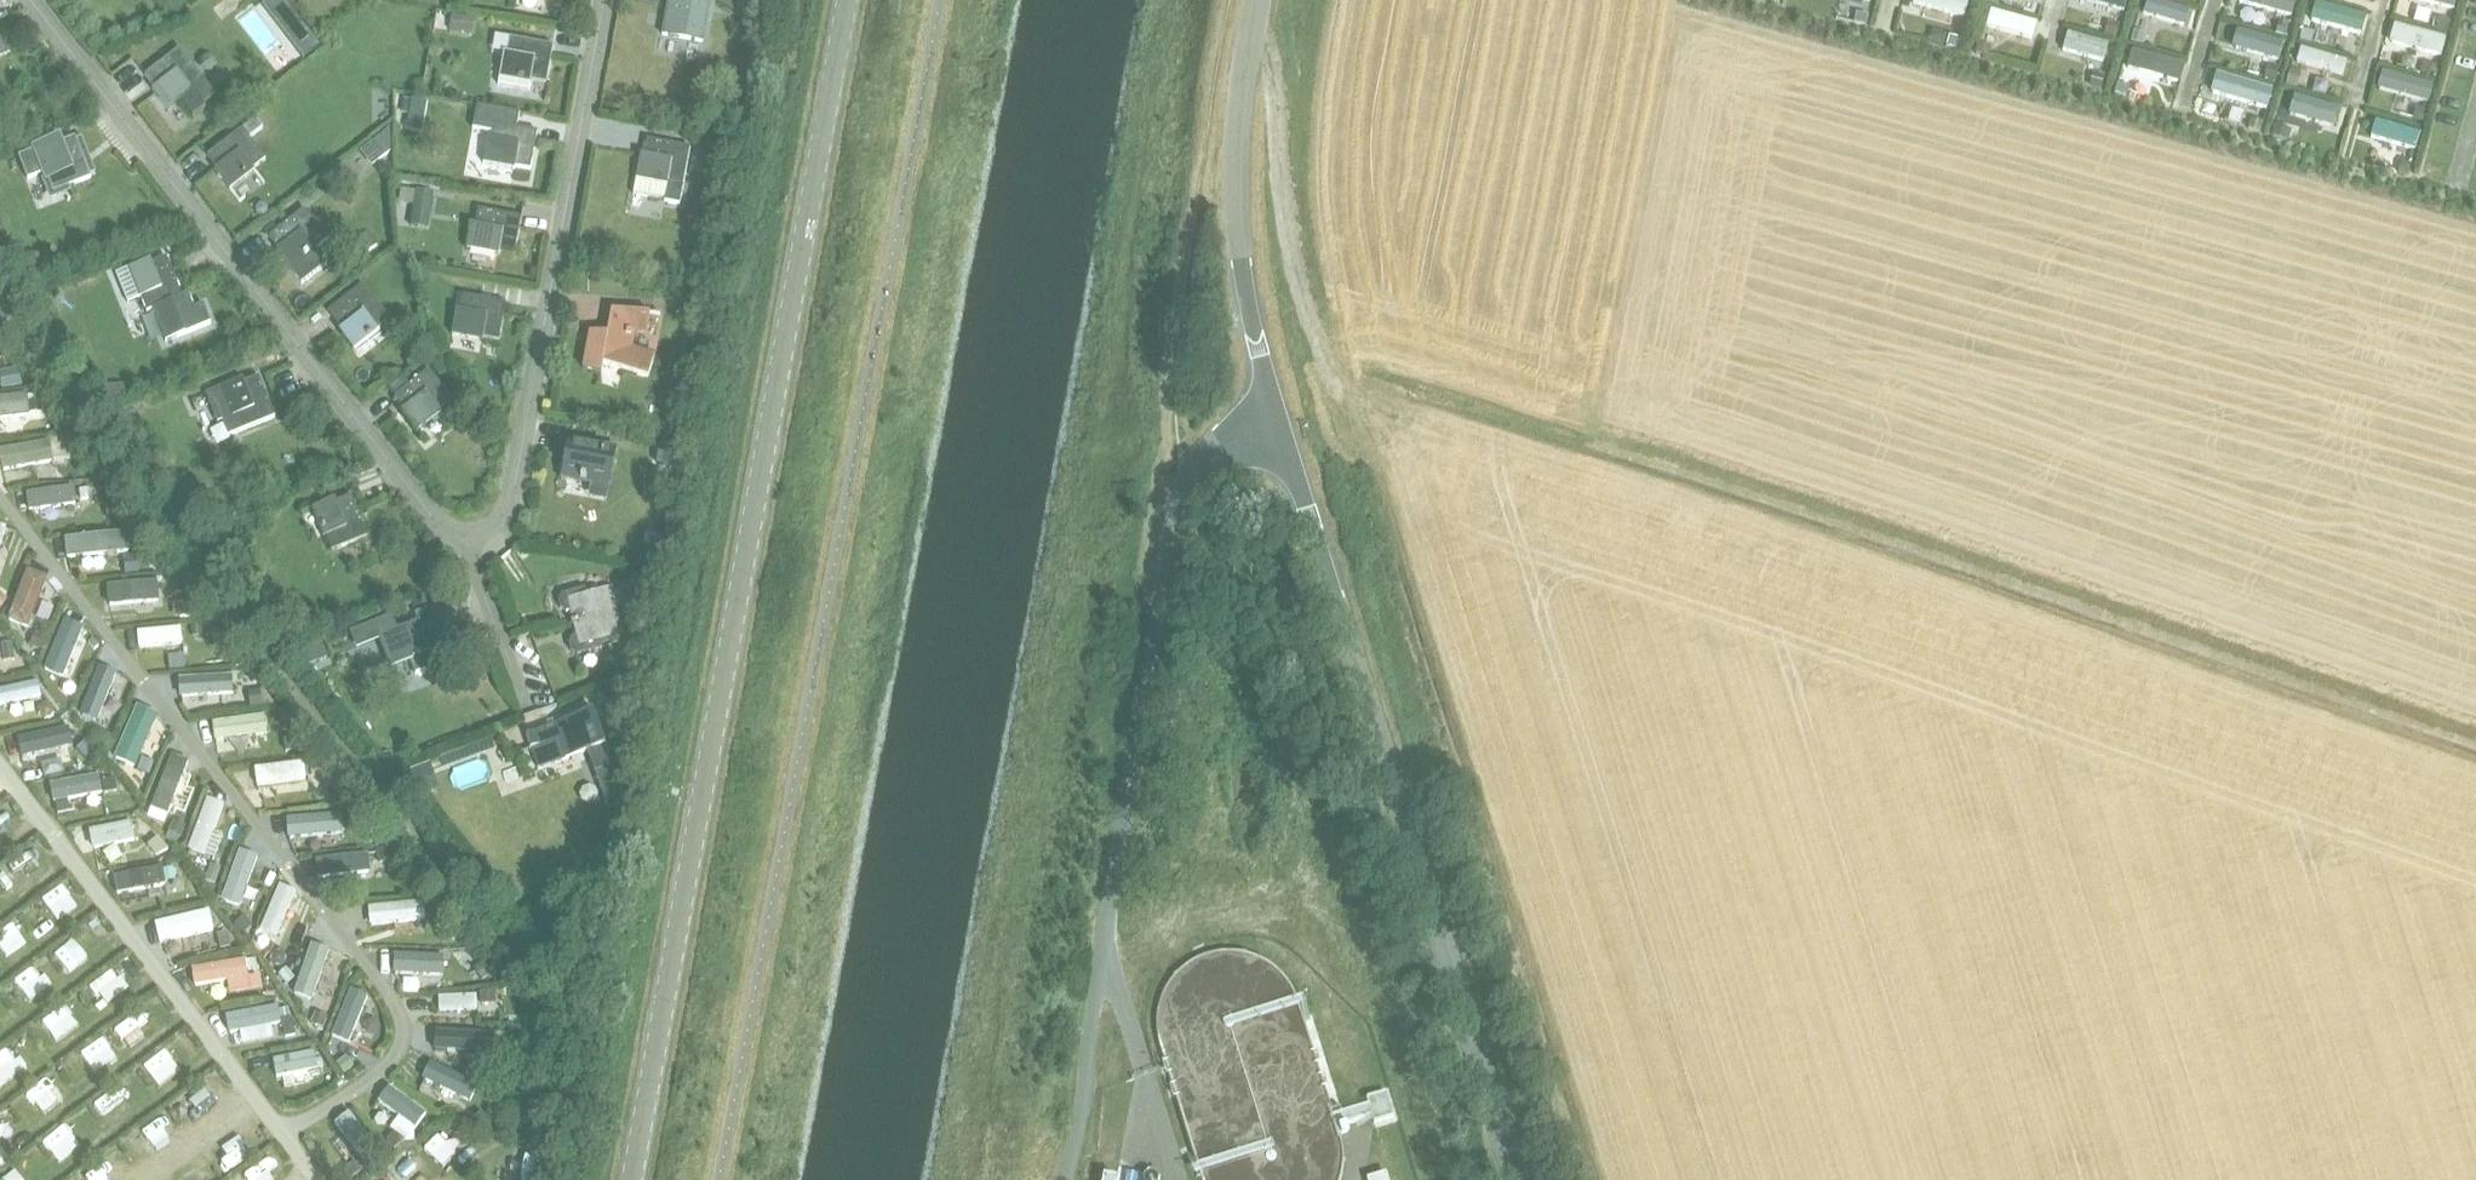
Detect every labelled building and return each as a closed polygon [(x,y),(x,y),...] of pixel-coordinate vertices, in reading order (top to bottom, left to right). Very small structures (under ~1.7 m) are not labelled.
[(709,0),(668,0),(662,35),(701,42),(709,0)] [(747,6),(755,7),(765,9),(767,0),(748,0),(747,6)] [(1968,5),(1949,0),(1912,0),(1909,9),(1963,23),(1968,5)] [(2125,0),(2072,0),(2071,5),(2121,18),(2125,0)] [(2294,2),(2284,0),(2238,0),(2236,8),(2289,21),(2294,2)] [(2455,0),(2403,0),(2402,3),(2452,15),(2455,0)] [(2187,15),(2146,3),(2141,19),(2183,31),(2187,15)] [(2363,22),(2314,8),(2309,26),(2358,40),(2363,22)] [(2030,43),(2034,27),(1988,15),(1984,31),(2030,43)] [(451,16),(448,32),(471,35),(473,20),(451,16)] [(2439,62),(2444,43),(2391,30),(2387,48),(2439,62)] [(2276,66),(2281,48),(2234,35),(2229,53),(2276,66)] [(311,36),(295,49),(303,59),(319,47),(311,36)] [(7,58),(23,51),(17,37),(1,42),(0,40),(0,61),(7,58)] [(2101,67),(2106,48),(2065,38),(2060,56),(2101,67)] [(505,56),(501,55),(496,85),(526,91),(528,82),(544,85),(551,48),(508,39),(505,56)] [(178,49),(144,76),(153,88),(151,91),(166,111),(178,101),(192,118),(204,108),(202,106),(215,96),(201,79),(178,49)] [(2345,67),(2298,53),(2294,67),(2341,81),(2345,67)] [(2175,88),(2180,70),(2130,57),(2125,75),(2175,88)] [(2427,108),(2432,90),(2380,77),(2375,95),(2427,108)] [(247,79),(243,95),(259,99),(263,83),(247,79)] [(2265,113),(2270,94),(2213,79),(2208,98),(2265,113)] [(409,116),(407,124),(422,127),(426,103),(411,100),(411,101),(409,116)] [(2337,114),(2292,101),(2287,120),(2332,133),(2337,114)] [(477,108),(472,130),(492,133),(491,140),(487,139),(482,164),(514,170),(514,169),(528,172),(536,133),(516,129),(518,116),(477,108)] [(240,130),(206,157),(215,169),(213,171),(229,191),(253,172),(251,170),(264,160),(248,140),(262,129),(255,119),(240,130)] [(2413,155),(2418,139),(2373,126),(2368,142),(2413,155)] [(388,130),(371,143),(377,151),(382,158),(388,154),(388,130)] [(89,181),(73,139),(58,145),(56,142),(33,151),(16,158),(26,182),(43,176),(51,196),(89,181)] [(639,155),(632,196),(678,205),(688,149),(646,141),(643,156),(639,155)] [(416,191),(413,210),(430,213),(434,194),(416,191)] [(324,265),(313,250),(325,241),(302,210),(268,237),(277,250),(274,253),(289,272),(299,285),(324,265)] [(512,258),(519,220),(476,211),(473,227),(470,227),(466,252),(497,258),(497,255),(512,258)] [(368,237),(356,247),(364,256),(376,246),(368,237)] [(27,256),(25,269),(41,272),(44,259),(27,256)] [(150,261),(125,271),(137,300),(140,299),(145,314),(152,311),(165,343),(210,324),(202,306),(193,310),(188,297),(181,299),(164,259),(151,265),(150,261)] [(419,276),(417,287),(428,288),(430,277),(419,276)] [(376,331),(388,322),(365,292),(330,318),(340,331),(337,332),(353,352),(378,334),(376,331)] [(496,343),(503,305),(461,297),(458,313),(455,313),(450,337),(481,342),(481,339),(496,343)] [(587,334),(581,371),(599,374),(601,364),(648,378),(653,360),(625,351),(630,329),(648,330),(649,314),(610,312),(606,334),(587,334)] [(400,412),(415,432),(439,413),(438,410),(450,401),(427,371),(408,385),(402,377),(386,389),(393,397),(392,398),(401,410),(400,412)] [(218,391),(205,396),(217,426),(222,423),(228,438),(239,434),(275,419),(258,378),(244,384),(242,380),(218,391)] [(123,391),(110,391),(110,398),(110,404),(114,404),(123,404),(123,391)] [(25,401),(0,403),(0,426),(27,423),(25,401)] [(607,488),(615,449),(571,441),(568,457),(565,456),(560,481),(592,488),(593,485),(607,488)] [(665,446),(661,465),(671,466),(678,467),(682,449),(674,447),(665,446)] [(48,449),(0,458),(0,468),(2,478),(52,469),(48,449)] [(76,511),(74,493),(27,499),(29,517),(76,511)] [(332,552),(367,538),(351,497),(336,503),(335,500),(311,510),(322,540),(326,538),(332,552)] [(217,501),(203,501),(203,517),(217,517),(217,501)] [(206,521),(200,523),(207,538),(217,534),(210,519),(206,521)] [(129,558),(127,539),(64,545),(66,565),(129,558)] [(640,572),(637,587),(649,589),(654,590),(656,574),(652,573),(640,572)] [(47,585),(28,578),(8,627),(27,635),(47,585)] [(158,608),(156,588),(106,592),(108,612),(158,608)] [(575,625),(616,614),(610,591),(598,595),(596,589),(585,592),(585,589),(561,596),(558,601),(560,610),(566,614),(571,612),(575,625)] [(450,661),(430,611),(414,617),(417,625),(395,633),(407,662),(410,661),(415,675),(450,661)] [(631,611),(621,614),(625,631),(635,628),(631,611)] [(622,636),(616,614),(575,625),(578,637),(572,638),(568,645),(570,652),(577,656),(601,650),(600,647),(612,643),(611,639),(622,636)] [(83,636),(63,628),(43,676),(63,684),(83,636)] [(182,649),(181,634),(137,637),(138,653),(182,649)] [(355,661),(350,641),(337,645),(343,664),(355,661)] [(308,651),(302,653),(307,666),(317,662),(326,658),(321,646),(308,651)] [(319,664),(313,669),(324,685),(331,680),(338,675),(326,659),(319,664)] [(117,679),(100,672),(80,722),(98,729),(117,679)] [(232,701),(232,681),(180,683),(181,702),(232,701)] [(36,687),(0,694),(0,711),(39,704),(36,687)] [(206,728),(263,722),(261,704),(204,711),(206,728)] [(595,711),(526,737),(538,770),(586,752),(595,774),(613,768),(605,745),(607,744),(595,711)] [(158,724),(135,714),(112,765),(134,775),(158,724)] [(266,740),(264,722),(214,728),(216,746),(266,740)] [(73,754),(68,734),(17,745),(22,765),(73,754)] [(188,769),(172,763),(151,815),(168,821),(188,769)] [(429,767),(411,773),(418,795),(436,788),(429,767)] [(305,786),(303,769),(255,775),(257,791),(305,786)] [(102,800),(98,781),(49,791),(52,810),(102,800)] [(338,784),(327,793),(336,805),(347,796),(338,784)] [(223,811),(205,805),(188,857),(205,863),(223,811)] [(342,840),(340,820),(287,825),(289,845),(342,840)] [(145,835),(152,851),(165,846),(159,829),(145,835)] [(134,849),(130,831),(88,838),(91,856),(134,849)] [(0,861),(0,866),(16,885),(40,865),(21,843),(0,861)] [(386,850),(375,852),(378,864),(389,862),(386,850)] [(257,862),(239,856),(221,908),(239,914),(257,862)] [(372,880),(370,860),(318,866),(320,885),(372,880)] [(165,894),(162,875),(114,882),(117,901),(165,894)] [(22,905),(38,928),(64,911),(48,887),(22,905)] [(297,913),(279,905),(258,951),(276,959),(297,913)] [(425,926),(424,908),(368,913),(369,932),(425,926)] [(28,940),(10,913),(0,920),(0,947),(5,955),(28,940)] [(214,938),(210,918),(155,930),(159,950),(214,938)] [(68,964),(86,948),(69,928),(51,943),(68,964)] [(328,958),(310,952),(293,1001),(311,1007),(328,958)] [(11,974),(28,995),(47,981),(30,959),(11,974)] [(442,983),(443,963),(394,961),(393,981),(442,983)] [(247,985),(244,967),(192,974),(194,992),(247,985)] [(79,986),(98,1008),(114,994),(95,972),(79,986)] [(477,1000),(495,1000),(495,982),(478,982),(477,1000)] [(475,1007),(475,988),(435,987),(435,1006),(475,1007)] [(38,1015),(58,1037),(79,1018),(59,996),(38,1015)] [(368,1003),(350,996),(331,1044),(349,1051),(368,1003)] [(8,1014),(0,1004),(0,1021),(8,1014)] [(123,1038),(152,1030),(145,1006),(116,1013),(123,1038)] [(281,1030),(278,1013),(226,1022),(228,1039),(281,1030)] [(494,1062),(495,1041),(434,1039),(434,1059),(494,1062)] [(76,1080),(97,1062),(80,1043),(59,1061),(76,1080)] [(158,1083),(180,1064),(161,1043),(140,1061),(158,1083)] [(7,1057),(2,1045),(0,1046),(0,1076),(26,1065),(20,1051),(7,1057)] [(318,1078),(314,1058),(273,1066),(277,1086),(318,1078)] [(47,1067),(24,1086),(43,1109),(66,1090),(47,1067)] [(478,1093),(431,1069),(423,1085),(470,1109),(478,1093)] [(195,1111),(216,1095),(200,1075),(180,1091),(195,1111)] [(104,1118),(128,1105),(114,1082),(91,1095),(104,1118)] [(425,1120),(388,1093),(377,1108),(414,1136),(425,1120)] [(71,1114),(46,1127),(60,1151),(84,1138),(71,1114)] [(141,1119),(120,1135),(137,1157),(158,1140),(141,1119)] [(383,1160),(351,1119),(336,1130),(368,1171),(383,1160)] [(446,1129),(428,1139),(438,1156),(456,1146),(446,1129)] [(9,1156),(0,1144),(0,1162),(9,1156)] [(527,1178),(533,1153),(511,1148),(505,1172),(527,1178)] [(75,1170),(83,1179),(106,1179),(116,1172),(100,1151),(75,1170)] [(250,1162),(229,1176),(232,1179),(262,1179),(250,1162)] [(0,1179),(32,1179),(20,1165),(0,1179)] [(381,1166),(361,1179),(390,1179),(381,1166)]
